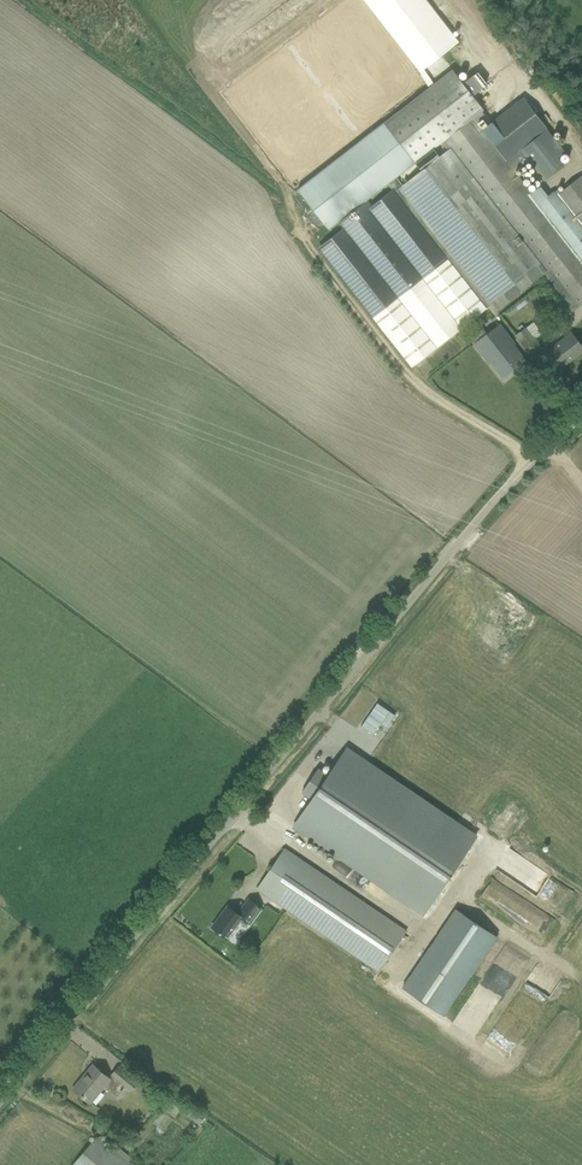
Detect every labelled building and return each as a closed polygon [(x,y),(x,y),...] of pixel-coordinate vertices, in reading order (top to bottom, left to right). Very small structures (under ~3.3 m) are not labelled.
[(420,72),(423,69),(459,41),(427,0),(364,0),(420,72)] [(423,69),(420,72),(429,88),(434,84),(423,69)] [(472,96),(487,84),(478,72),(463,83),(452,70),(434,84),(429,88),(336,160),(298,190),(329,230),(338,222),(342,228),(318,248),(373,318),(411,367),(490,305),(495,312),(542,275),(572,312),(581,304),(581,174),(556,194),(554,192),(548,196),(539,203),(531,192),(515,172),(483,130),(473,118),(483,110),(472,96)] [(523,98),(483,130),(515,172),(520,168),(521,168),(528,162),(544,182),(547,179),(565,164),(559,156),(566,151),(546,127),(523,98)] [(499,324),(474,344),(489,363),(491,362),(503,378),(526,361),(513,344),(514,343),(499,324)] [(527,351),(537,343),(526,328),(516,336),(527,351)] [(545,352),(552,361),(551,362),(553,365),(554,364),(558,370),(581,351),(581,348),(571,333),(545,352)] [(377,703),(361,727),(373,735),(380,725),(381,723),(387,727),(395,715),(377,703)] [(328,775),(318,768),(302,792),(312,799),(294,826),(423,914),(476,837),(346,749),(328,775)] [(405,931),(356,897),(284,848),(257,889),(378,971),(405,931)] [(212,927),(227,939),(243,918),(249,923),(261,908),(249,899),(238,914),(228,906),(212,927)] [(456,909),(402,988),(443,1016),(497,937),(456,909)] [(93,1065),(74,1089),(91,1103),(105,1085),(117,1095),(126,1085),(131,1089),(136,1083),(118,1067),(109,1079),(93,1065)] [(114,1151),(97,1137),(73,1164),(130,1164),(129,1164),(132,1159),(118,1147),(114,1151)]
